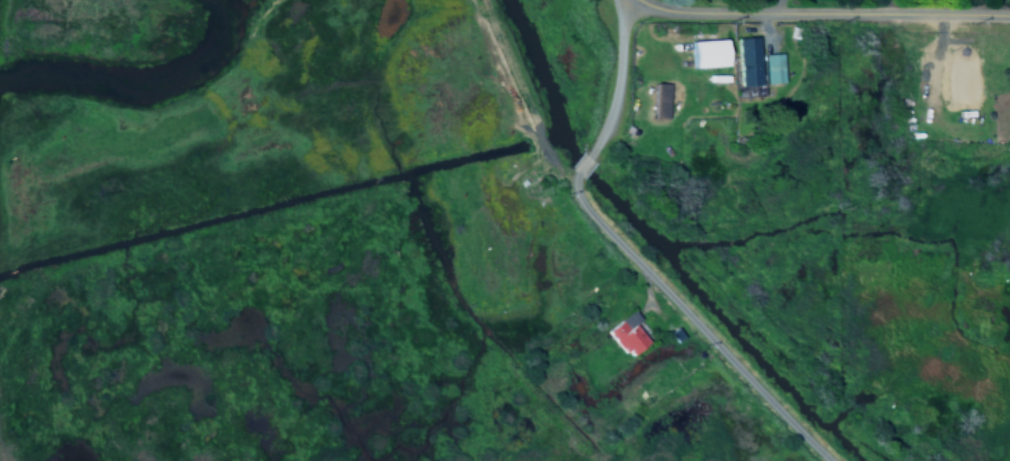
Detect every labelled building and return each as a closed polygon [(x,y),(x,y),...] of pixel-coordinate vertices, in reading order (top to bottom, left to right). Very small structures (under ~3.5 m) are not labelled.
[(755,39),(734,39),(736,87),(757,87),(755,39)] [(691,69),(725,68),(724,41),(690,42),(691,69)] [(763,85),(780,84),(779,55),(762,55),(763,85)] [(666,85),(651,85),(650,120),(665,120),(666,85)] [(627,359),(646,343),(631,324),(634,322),(631,318),(628,320),(625,316),(605,332),(627,359)]
